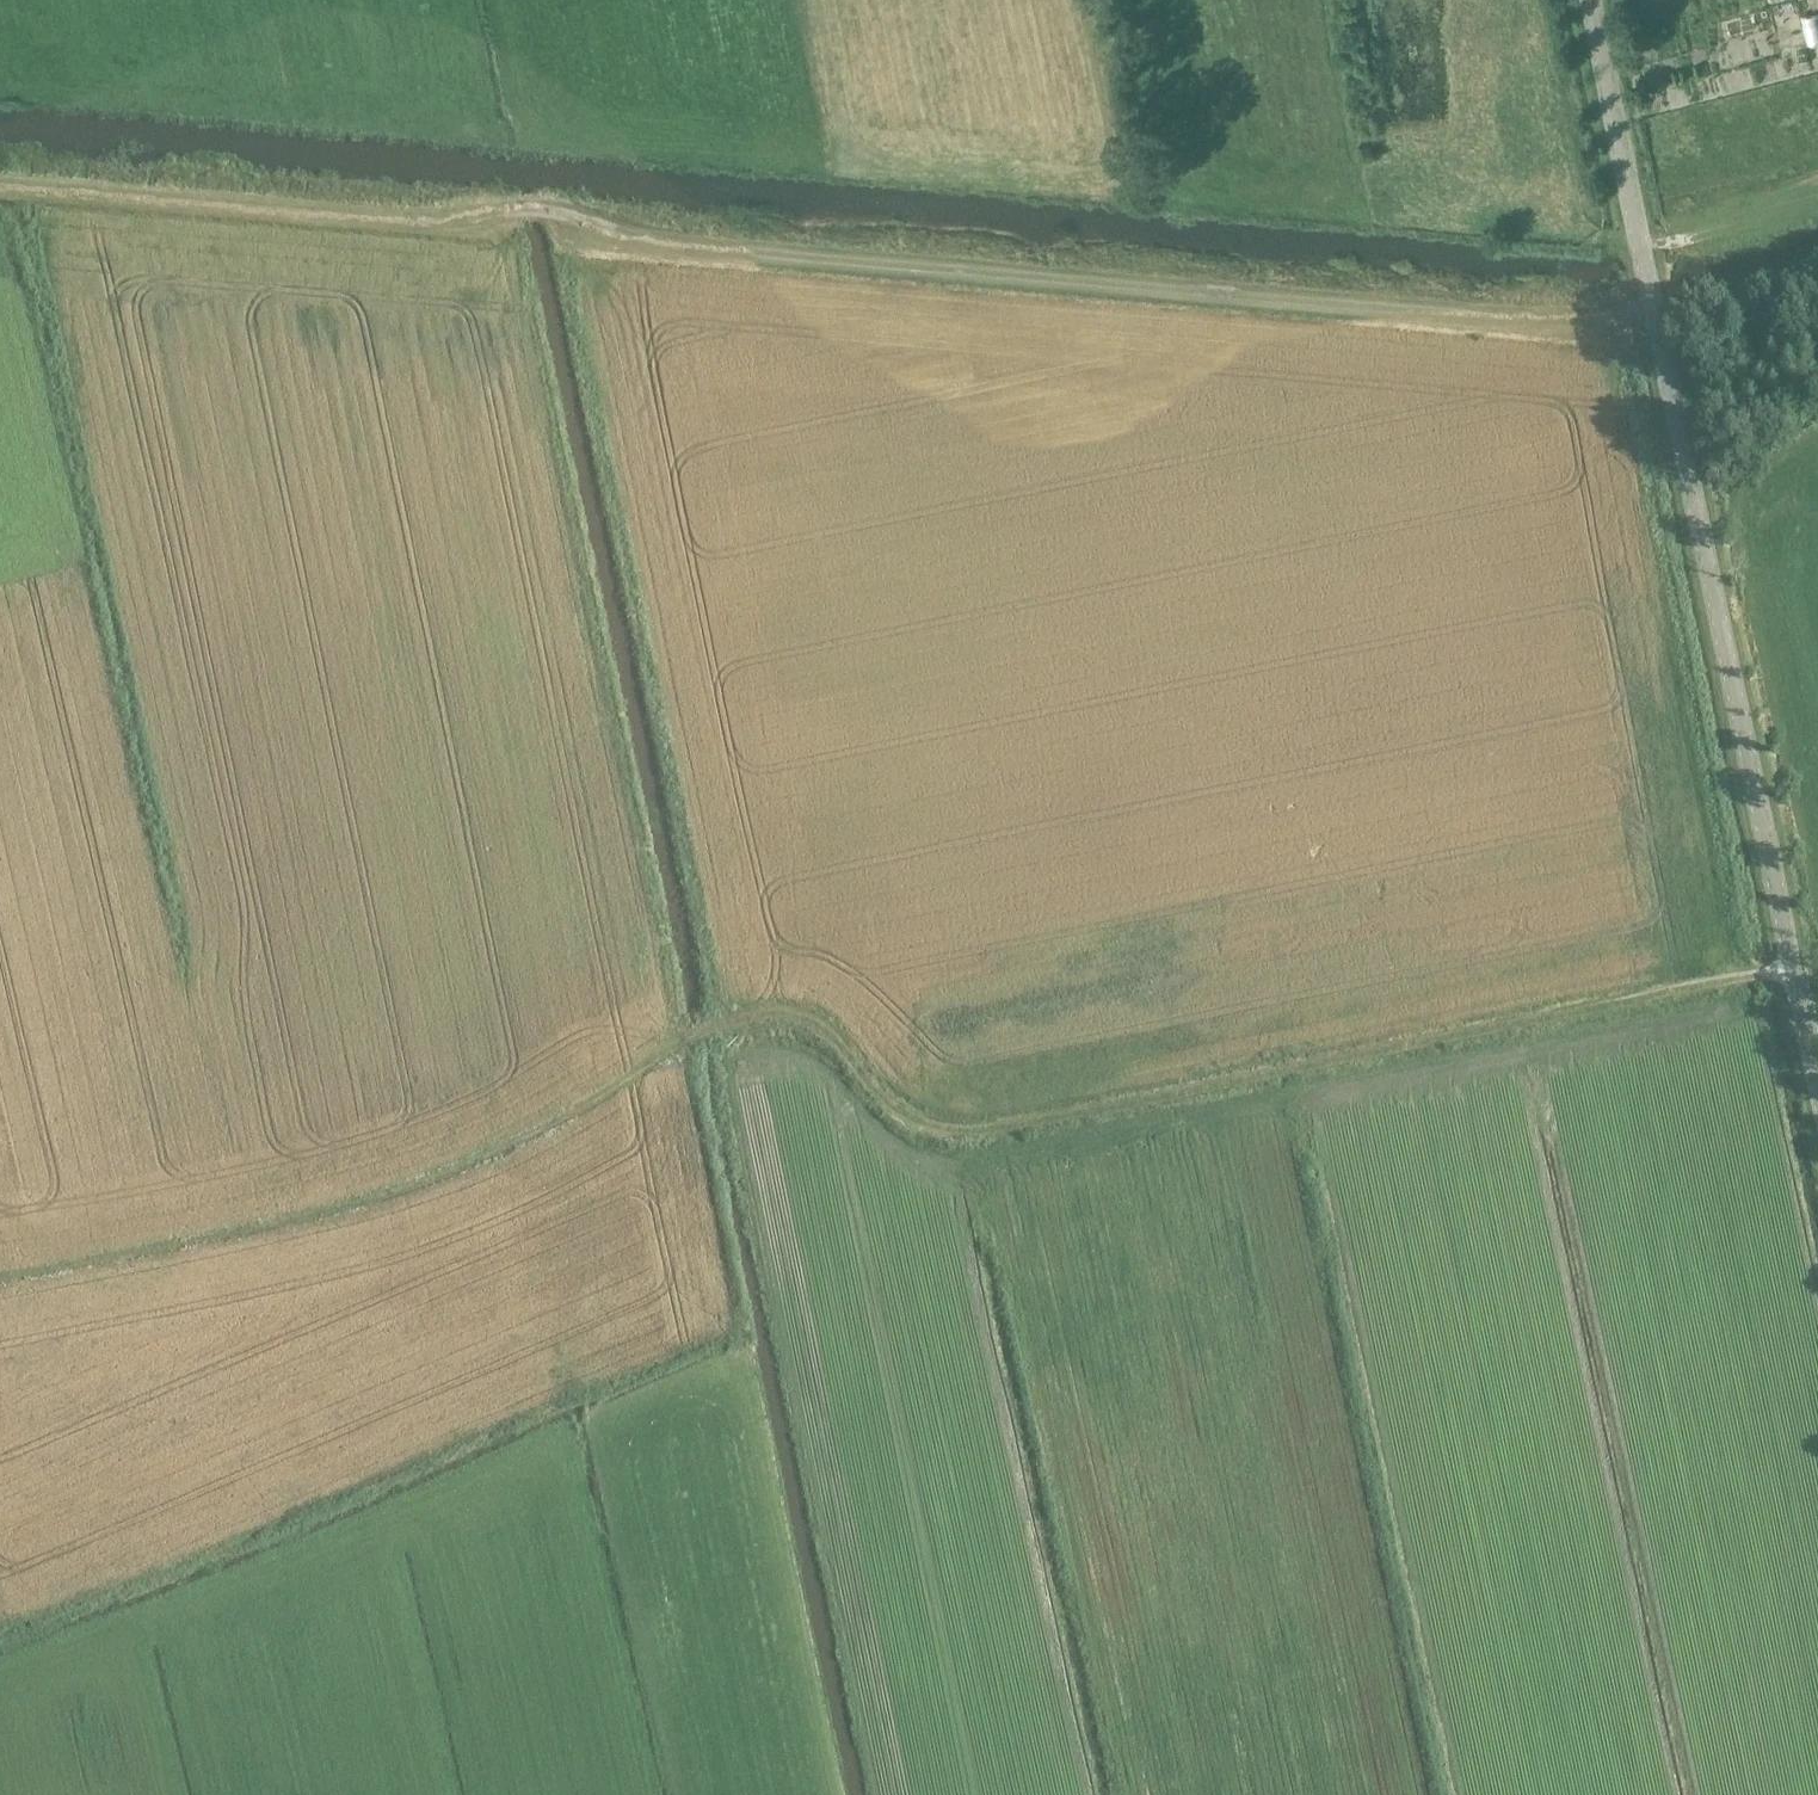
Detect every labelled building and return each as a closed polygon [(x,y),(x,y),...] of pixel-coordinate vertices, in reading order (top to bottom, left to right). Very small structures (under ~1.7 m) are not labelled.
[(1817,44),(1817,18),(1816,12),(1796,17),(1803,47),(1817,44)]
